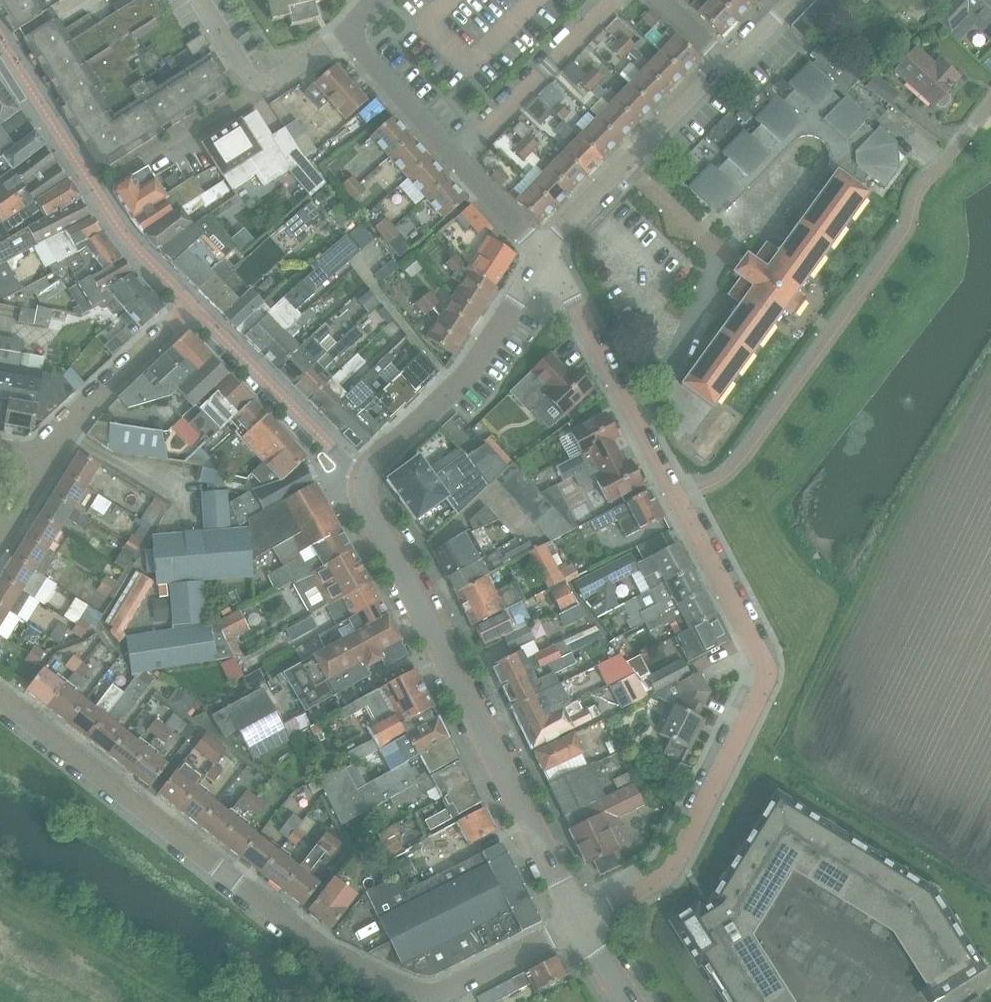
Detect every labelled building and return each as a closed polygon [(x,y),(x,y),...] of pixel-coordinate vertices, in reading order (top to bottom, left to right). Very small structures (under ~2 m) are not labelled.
[(32,0),(15,0),(0,9),(0,14),(12,34),(42,15),(32,0)] [(15,0),(0,0),(0,9),(15,0)] [(162,133),(144,103),(141,99),(156,89),(151,82),(149,83),(139,68),(132,72),(126,62),(137,55),(133,49),(139,46),(135,40),(158,26),(154,20),(162,15),(153,0),(123,0),(112,7),(116,13),(95,26),(88,15),(64,29),(71,41),(66,44),(52,21),(22,40),(31,54),(27,57),(33,67),(38,64),(45,76),(41,79),(48,89),(52,87),(59,98),(55,101),(95,164),(108,167),(162,133)] [(275,21),(287,18),(289,27),(313,21),(308,4),(327,0),(270,0),(275,21)] [(630,23),(640,13),(644,18),(642,20),(651,29),(660,21),(638,0),(634,0),(620,14),(630,23)] [(720,36),(736,20),(716,0),(710,0),(701,9),(694,2),(690,7),(720,36)] [(736,20),(752,4),(748,0),(716,0),(736,20)] [(825,27),(834,19),(815,0),(807,9),(825,27)] [(832,0),(815,0),(834,19),(842,10),(832,0)] [(849,0),(832,0),(842,10),(851,1),(849,0)] [(967,18),(990,41),(990,0),(951,0),(932,19),(949,36),(967,18)] [(825,27),(807,9),(798,18),(817,36),(825,27)] [(640,39),(616,17),(605,29),(609,33),(612,35),(627,52),(640,39)] [(817,36),(798,18),(790,26),(809,44),(817,36)] [(591,41),(596,47),(609,33),(605,29),(604,28),(591,41)] [(652,46),(659,52),(683,75),(699,59),(668,29),(652,46)] [(202,34),(190,42),(185,45),(193,57),(210,47),(202,34)] [(621,59),(623,57),(627,52),(612,35),(606,41),(613,47),(611,49),(621,59)] [(732,273),(740,278),(728,295),(739,304),(680,385),(712,408),(783,310),(792,316),(805,299),(796,292),(868,194),(859,187),(867,175),(883,187),(896,168),(894,144),(878,128),(873,132),(863,123),(868,118),(844,95),(858,81),(818,46),(809,55),(816,61),(812,65),(810,63),(788,86),(793,91),(782,102),(778,97),(755,120),(760,125),(749,136),(745,131),(722,154),(727,159),(716,170),(712,165),(689,189),(712,212),(713,211),(723,200),(730,207),(793,141),(799,137),(806,136),(813,137),(820,139),(825,145),(828,151),(829,158),(828,166),(826,170),(833,175),(777,252),(765,243),(753,260),(746,254),(732,273)] [(914,47),(893,70),(898,74),(918,92),(933,106),(935,104),(938,107),(943,107),(949,101),(948,96),(945,93),(959,77),(944,64),(939,59),(933,64),(919,51),(914,47)] [(641,56),(636,61),(667,91),(683,75),(659,52),(648,63),(641,56)] [(210,60),(189,74),(207,104),(230,90),(220,75),(225,72),(212,53),(207,56),(210,60)] [(628,85),(652,107),(667,91),(636,61),(630,54),(625,59),(632,66),(639,73),(628,85)] [(585,75),(572,61),(562,72),(576,86),(580,82),(589,92),(596,85),(585,75)] [(306,90),(306,96),(319,111),(329,102),(345,120),(366,101),(335,65),(306,90)] [(585,75),(596,85),(604,77),(593,67),(585,75)] [(166,89),(185,119),(207,104),(189,74),(166,89)] [(621,77),(605,93),(636,124),(652,107),(628,85),(621,77)] [(898,93),(874,77),(866,88),(890,105),(898,93)] [(537,97),(552,112),(561,120),(568,113),(558,103),(564,97),(550,83),(537,97)] [(21,115),(0,84),(0,129),(21,115)] [(166,89),(144,103),(162,133),(185,119),(166,89)] [(590,111),(596,116),(620,140),(636,124),(605,93),(601,97),(602,98),(590,111)] [(552,112),(537,97),(525,109),(540,124),(552,112)] [(367,125),(385,109),(375,98),(357,114),(367,125)] [(742,110),(736,116),(745,124),(751,118),(742,110)] [(240,121),(203,144),(214,161),(232,190),(256,175),(263,187),(288,171),(310,197),(325,183),(314,171),(311,166),(303,158),(304,158),(286,130),(272,139),(271,137),(258,115),(254,114),(241,122),(240,121)] [(36,135),(21,115),(0,129),(0,163),(36,135)] [(370,136),(389,157),(411,137),(392,117),(370,136)] [(570,129),(602,159),(617,143),(593,119),(582,131),(575,124),(570,129)] [(586,175),(602,159),(570,129),(562,121),(553,130),(569,145),(562,152),(586,175)] [(298,122),(286,130),(304,158),(305,160),(306,160),(311,166),(321,159),(298,122)] [(505,129),(497,138),(512,152),(513,151),(523,160),(530,153),(520,142),(519,143),(505,129)] [(47,150),(36,135),(0,163),(0,185),(47,150)] [(520,142),(530,153),(537,145),(526,135),(520,142)] [(411,137),(389,157),(407,177),(429,158),(411,137)] [(71,184),(47,150),(0,185),(0,229),(71,184)] [(550,164),(543,157),(539,161),(570,191),(586,175),(562,152),(550,164)] [(407,177),(425,198),(447,179),(429,158),(407,177)] [(543,172),(531,184),(555,207),(570,191),(539,161),(535,165),(543,172)] [(113,193),(129,216),(165,194),(158,183),(147,167),(114,186),(113,193)] [(347,194),(359,183),(353,176),(352,177),(344,167),(333,175),(341,186),(347,194)] [(500,168),(491,176),(500,186),(509,178),(500,168)] [(175,173),(164,180),(170,188),(180,182),(175,173)] [(132,220),(143,235),(179,208),(199,196),(202,193),(192,178),(166,196),(165,194),(129,216),(132,220)] [(443,219),(450,213),(465,199),(447,179),(425,198),(443,219)] [(179,208),(143,235),(157,252),(187,229),(192,225),(185,216),(202,204),(204,207),(228,191),(222,182),(200,197),(199,196),(179,208)] [(359,183),(347,194),(353,201),(365,191),(359,183)] [(7,232),(39,210),(47,222),(81,201),(71,184),(0,229),(0,245),(1,248),(13,241),(7,232)] [(513,190),(508,194),(539,224),(555,207),(531,184),(519,196),(513,190)] [(46,245),(92,219),(91,218),(81,201),(47,222),(13,241),(1,248),(0,249),(0,271),(8,266),(46,245)] [(343,230),(355,220),(341,203),(328,214),(343,230)] [(455,219),(465,230),(471,225),(478,233),(488,225),(470,205),(455,219)] [(296,257),(323,232),(307,215),(280,240),(296,257)] [(187,229),(157,252),(171,265),(198,291),(214,275),(210,271),(233,248),(208,216),(188,230),(187,229)] [(92,219),(46,245),(56,263),(49,266),(53,274),(67,266),(66,262),(79,256),(90,251),(86,244),(103,233),(92,219)] [(381,237),(393,226),(387,219),(375,228),(381,237)] [(374,239),(360,224),(348,235),(362,250),(374,239)] [(395,238),(399,234),(393,226),(381,237),(399,259),(407,253),(395,238)] [(66,262),(67,266),(79,284),(77,285),(78,286),(122,259),(103,233),(86,244),(90,251),(79,256),(66,262)] [(448,235),(439,245),(453,257),(461,246),(448,235)] [(301,317),(296,311),(314,293),(313,292),(359,252),(345,236),(309,265),(314,271),(268,311),(262,304),(236,329),(261,354),(294,323),(301,317)] [(515,255),(488,238),(487,237),(467,268),(493,287),(494,287),(515,255)] [(223,316),(236,329),(262,304),(246,287),(256,278),(247,268),(237,277),(233,273),(229,277),(218,265),(234,250),(233,248),(210,271),(214,275),(221,283),(239,301),(223,316)] [(455,292),(482,310),(496,288),(494,287),(493,287),(467,268),(466,270),(461,267),(462,266),(454,256),(445,264),(454,274),(452,278),(461,284),(455,292)] [(98,306),(98,307),(104,303),(99,294),(134,274),(122,259),(78,286),(87,300),(73,309),(72,315),(81,316),(98,306)] [(392,260),(374,275),(381,283),(399,268),(392,260)] [(9,267),(8,266),(0,271),(0,295),(3,300),(20,292),(22,290),(9,267)] [(123,308),(125,309),(148,289),(134,274),(99,294),(104,303),(98,307),(100,309),(105,310),(107,307),(114,315),(123,308)] [(198,291),(223,316),(239,301),(221,283),(214,275),(198,291)] [(39,304),(67,289),(61,279),(50,285),(45,278),(22,290),(20,292),(31,296),(34,295),(39,304)] [(165,308),(148,289),(125,309),(133,319),(105,347),(112,356),(140,329),(165,308)] [(440,302),(430,291),(423,298),(433,309),(440,302)] [(480,313),(482,310),(455,292),(453,296),(480,313)] [(466,334),(480,313),(453,296),(439,317),(466,334)] [(433,309),(423,298),(415,305),(426,315),(433,309)] [(366,328),(377,325),(372,307),(361,310),(366,328)] [(37,310),(23,308),(20,323),(49,328),(53,311),(38,308),(37,310)] [(394,320),(384,308),(378,313),(388,325),(394,320)] [(276,370),(299,348),(289,338),(314,314),(308,309),(301,317),(294,323),(261,354),(276,370)] [(453,355),(466,334),(439,317),(426,338),(453,355)] [(276,370),(292,385),(314,364),(325,353),(317,345),(332,331),(325,324),(299,348),(276,370)] [(308,401),(330,379),(322,371),(336,358),(337,359),(363,337),(354,327),(325,353),(314,364),(292,385),(308,401)] [(127,409),(133,407),(170,397),(177,390),(211,357),(188,332),(117,398),(127,409)] [(40,372),(42,360),(20,356),(22,341),(0,337),(0,366),(40,372)] [(393,379),(386,385),(361,410),(339,432),(357,451),(438,374),(425,358),(420,353),(393,379)] [(323,417),(339,432),(361,410),(386,385),(377,376),(392,360),(386,354),(377,363),(346,395),(323,417)] [(591,389),(577,374),(572,369),(568,373),(550,354),(531,371),(532,372),(510,392),(529,411),(545,396),(564,415),(591,389)] [(308,401),(323,417),(346,395),(338,388),(365,363),(357,355),(330,379),(308,401)] [(193,407),(183,417),(182,418),(187,424),(201,411),(199,409),(217,392),(213,388),(228,374),(211,357),(177,390),(193,407)] [(41,373),(40,372),(0,366),(0,385),(12,387),(9,401),(8,401),(4,425),(31,430),(34,419),(39,385),(41,373)] [(67,399),(44,373),(41,373),(39,385),(58,407),(67,399)] [(67,399),(76,391),(62,376),(44,373),(67,399)] [(199,409),(201,411),(219,430),(229,421),(229,420),(251,400),(228,374),(213,388),(217,392),(199,409)] [(58,407),(39,385),(34,419),(43,421),(58,407)] [(236,433),(240,438),(265,415),(251,400),(229,420),(229,421),(238,431),(236,433)] [(205,443),(219,430),(201,411),(187,424),(205,443)] [(96,422),(108,423),(109,423),(110,416),(102,414),(96,422)] [(556,468),(563,481),(574,476),(574,475),(618,452),(612,440),(617,438),(604,414),(571,431),(582,454),(556,468)] [(266,466),(292,443),(265,415),(240,438),(262,462),(266,466)] [(163,430),(163,429),(164,423),(153,421),(152,429),(163,430)] [(86,435),(106,448),(108,423),(96,422),(86,435)] [(129,454),(134,427),(109,423),(108,423),(106,448),(112,452),(129,454)] [(142,456),(146,429),(134,427),(129,454),(142,456)] [(167,459),(162,432),(146,429),(142,456),(167,459)] [(507,467),(484,442),(483,440),(482,441),(484,444),(467,457),(490,483),(494,480),(507,467)] [(279,482),(301,462),(305,458),(292,443),(266,466),(262,462),(251,472),(263,485),(279,481),(279,482)] [(199,448),(184,462),(200,466),(209,458),(199,448)] [(618,452),(574,475),(574,476),(580,488),(596,480),(608,502),(641,485),(629,461),(624,464),(618,452)] [(85,487),(88,482),(99,466),(78,453),(65,474),(85,487)] [(490,483),(467,457),(464,453),(432,477),(418,458),(386,480),(415,520),(431,508),(444,497),(456,514),(490,483)] [(209,458),(200,466),(202,466),(202,467),(219,471),(213,456),(209,459),(209,458)] [(285,528),(296,522),(305,517),(292,496),(314,484),(312,481),(316,476),(310,466),(304,467),(301,462),(279,482),(279,481),(263,485),(251,490),(228,503),(227,490),(200,493),(203,531),(239,528),(248,527),(249,543),(257,542),(274,534),(263,512),(273,506),(285,528)] [(502,488),(520,472),(512,463),(507,467),(494,480),(502,488)] [(220,472),(219,471),(202,467),(199,480),(216,485),(220,472)] [(219,471),(220,472),(216,485),(222,486),(225,472),(219,471)] [(510,497),(528,481),(520,472),(502,488),(510,497)] [(72,508),(85,487),(65,474),(51,495),(72,508)] [(518,506),(536,489),(528,481),(510,497),(518,506)] [(207,625),(205,593),(202,581),(220,580),(253,578),(252,563),(255,561),(254,559),(274,548),(291,538),(292,540),(333,518),(314,484),(292,496),(305,517),(296,522),(285,528),(273,506),(263,512),(274,534),(257,542),(249,543),(248,527),(239,528),(203,531),(167,534),(172,584),(166,585),(167,585),(168,585),(169,598),(152,599),(154,623),(171,621),(172,630),(124,637),(129,673),(216,661),(215,660),(233,658),(226,642),(217,624),(207,625)] [(518,506),(526,515),(544,498),(536,489),(518,506)] [(601,515),(588,522),(594,533),(616,521),(617,522),(626,539),(646,528),(664,519),(649,490),(631,499),(601,515)] [(59,529),(66,518),(85,530),(89,524),(86,522),(88,518),(72,508),(51,495),(38,516),(59,529)] [(544,498),(526,515),(534,524),(552,507),(544,498)] [(152,527),(159,512),(163,506),(153,500),(149,506),(141,521),(143,522),(143,523),(151,528),(152,527)] [(469,521),(474,531),(497,520),(485,506),(469,521)] [(542,532),(560,516),(552,507),(534,524),(542,532)] [(47,549),(59,529),(38,516),(26,536),(47,549)] [(551,541),(573,530),(560,516),(542,532),(551,541)] [(327,563),(351,550),(333,518),(292,540),(291,538),(274,548),(284,567),(267,576),(274,590),(294,580),(294,581),(327,563)] [(151,528),(143,523),(137,533),(145,538),(151,528)] [(433,552),(447,577),(484,558),(468,531),(450,541),(433,552)] [(157,586),(158,586),(159,597),(167,596),(166,585),(167,585),(166,585),(172,584),(167,534),(153,536),(154,548),(144,549),(146,573),(155,573),(157,586)] [(131,535),(127,542),(137,548),(141,541),(131,535)] [(13,557),(34,570),(43,576),(57,555),(47,549),(26,536),(13,557)] [(96,552),(113,563),(124,570),(137,548),(127,542),(120,553),(102,541),(96,552)] [(447,577),(455,593),(486,574),(531,552),(534,551),(533,550),(529,543),(505,556),(506,558),(502,560),(497,551),(484,558),(447,577)] [(615,584),(638,572),(648,591),(690,568),(677,543),(637,564),(631,553),(573,584),(581,598),(583,601),(597,594),(596,599),(591,607),(586,601),(584,603),(593,614),(605,614),(617,607),(615,584)] [(558,569),(548,550),(545,544),(533,550),(534,551),(531,552),(534,557),(545,577),(558,569)] [(370,584),(351,550),(327,563),(294,581),(294,580),(274,590),(275,592),(293,582),(311,616),(326,607),(370,584)] [(21,591),(29,596),(34,599),(47,579),(43,576),(34,570),(13,557),(0,578),(21,591)] [(572,564),(559,571),(566,583),(579,577),(572,564)] [(631,630),(644,624),(702,592),(690,568),(648,591),(623,604),(631,619),(626,621),(631,630)] [(113,627),(110,633),(119,643),(124,637),(126,635),(123,632),(154,583),(136,572),(105,622),(113,627)] [(486,574),(455,593),(472,626),(474,625),(483,645),(503,635),(513,630),(528,624),(527,622),(529,621),(520,603),(518,605),(517,602),(525,599),(516,581),(494,592),(486,574)] [(9,612),(16,617),(29,596),(21,591),(0,578),(0,607),(9,612)] [(202,581),(205,593),(221,592),(220,580),(202,581)] [(387,616),(370,584),(326,607),(330,614),(337,627),(319,636),(325,649),(354,633),(387,616)] [(107,609),(114,593),(103,588),(96,604),(107,609)] [(680,633),(688,629),(714,615),(702,592),(644,624),(649,632),(662,625),(663,626),(674,621),(680,633)] [(9,612),(0,607),(0,627),(9,612)] [(75,625),(85,631),(97,613),(87,607),(75,625)] [(577,607),(569,611),(575,622),(586,617),(577,607)] [(688,629),(674,637),(687,663),(728,642),(714,615),(688,629)] [(387,616),(354,633),(282,673),(304,711),(407,656),(387,616)] [(297,623),(285,630),(292,641),(304,634),(298,623),(297,623)] [(513,655),(534,644),(533,641),(535,640),(528,624),(513,630),(503,635),(513,655)] [(85,631),(75,625),(71,632),(81,638),(85,631)] [(595,642),(596,642),(604,639),(595,628),(538,652),(534,644),(513,655),(491,666),(500,686),(538,667),(570,653),(571,654),(595,642)] [(629,653),(633,652),(627,641),(616,647),(623,661),(631,657),(629,653)] [(7,672),(13,675),(25,683),(44,653),(33,646),(24,660),(17,656),(7,672)] [(538,667),(500,686),(511,708),(558,684),(553,675),(575,664),(571,654),(570,653),(538,667)] [(73,673),(67,682),(47,707),(67,723),(84,702),(74,694),(84,681),(82,679),(97,660),(89,654),(81,663),(73,673)] [(633,674),(618,655),(596,666),(606,687),(633,674)] [(65,666),(73,673),(81,663),(73,656),(65,666)] [(641,679),(649,694),(685,674),(677,660),(641,679)] [(26,691),(47,707),(67,682),(58,675),(57,676),(56,675),(54,678),(42,669),(26,691)] [(414,670),(352,704),(336,712),(341,720),(356,712),(367,706),(375,721),(427,695),(414,670)] [(144,671),(137,680),(147,687),(153,679),(144,671)] [(699,672),(681,681),(677,683),(680,690),(674,702),(670,700),(663,715),(666,716),(659,731),(672,738),(663,755),(678,763),(686,749),(690,750),(696,737),(693,735),(701,719),(697,717),(710,693),(699,672)] [(637,673),(617,684),(628,706),(649,696),(637,673)] [(297,702),(281,674),(267,681),(283,710),(297,702)] [(108,755),(124,734),(115,726),(124,714),(125,715),(147,687),(137,680),(134,677),(122,692),(105,713),(107,715),(87,739),(108,755)] [(563,682),(558,684),(511,708),(521,729),(559,709),(569,704),(564,694),(568,692),(563,682)] [(105,713),(122,692),(112,684),(93,709),(84,702),(67,723),(87,739),(107,715),(105,713)] [(268,737),(284,729),(262,688),(211,716),(223,738),(236,731),(252,760),(274,748),(268,737)] [(353,764),(363,759),(363,758),(404,735),(404,734),(438,717),(427,695),(375,721),(366,726),(373,741),(346,754),(352,764),(353,764)] [(569,705),(569,704),(559,709),(521,729),(531,750),(549,740),(600,716),(595,704),(582,710),(578,701),(569,705)] [(155,737),(172,714),(175,711),(166,703),(154,719),(155,720),(146,730),(155,737)] [(172,714),(155,737),(163,743),(174,729),(182,735),(188,726),(172,714)] [(363,758),(363,759),(367,767),(410,746),(413,753),(447,736),(438,717),(404,734),(404,735),(363,758)] [(319,724),(309,729),(314,738),(323,732),(319,724)] [(533,753),(543,772),(584,753),(575,733),(533,753)] [(128,771),(147,746),(138,739),(136,742),(124,734),(108,755),(128,771)] [(214,764),(225,750),(205,735),(195,749),(214,764)] [(365,784),(356,789),(346,770),(320,783),(341,825),(369,811),(368,809),(382,801),(380,798),(458,758),(449,739),(418,755),(365,784)] [(611,739),(605,743),(610,752),(616,749),(611,739)] [(150,788),(162,772),(166,766),(154,756),(157,753),(147,746),(128,771),(150,788)] [(205,777),(204,777),(183,760),(157,794),(178,810),(198,785),(199,786),(205,777)] [(470,782),(459,761),(401,790),(382,801),(368,809),(369,811),(372,818),(420,794),(420,796),(435,788),(440,798),(470,782)] [(352,764),(345,768),(346,770),(356,789),(365,784),(353,764),(352,764)] [(564,816),(604,796),(603,796),(589,764),(548,784),(564,816)] [(222,772),(213,765),(205,775),(214,782),(222,772)] [(637,794),(627,774),(613,781),(622,800),(637,794)] [(318,780),(308,785),(312,794),(322,789),(318,780)] [(429,830),(463,812),(481,803),(470,782),(440,798),(446,810),(424,821),(429,830)] [(199,826),(216,804),(213,802),(216,799),(199,786),(198,785),(178,810),(199,826)] [(239,817),(247,808),(255,798),(246,791),(228,813),(216,804),(199,826),(220,842),(239,817)] [(673,923),(701,967),(704,965),(728,1001),(937,1001),(987,969),(937,892),(780,794),(715,898),(713,897),(673,923)] [(571,833),(586,864),(617,849),(606,828),(617,823),(611,809),(610,809),(604,796),(564,816),(572,833),(571,833)] [(263,804),(255,798),(247,808),(255,814),(263,804)] [(468,846),(477,840),(495,831),(483,808),(421,840),(426,851),(436,846),(437,847),(462,834),(468,846)] [(279,833),(287,839),(295,829),(301,820),(293,814),(279,833)] [(362,816),(351,822),(358,834),(368,828),(362,816)] [(220,842),(240,858),(257,835),(251,831),(253,828),(239,817),(220,842)] [(395,825),(376,836),(381,844),(388,857),(402,850),(394,835),(399,832),(395,825)] [(295,845),(303,835),(295,829),(287,839),(295,845)] [(308,875),(310,872),(324,854),(330,858),(341,844),(325,832),(298,868),(281,890),(302,906),(319,884),(308,875)] [(240,858),(260,874),(279,848),(274,845),(272,847),(257,835),(240,858)] [(500,844),(403,891),(372,907),(390,941),(368,953),(384,960),(416,975),(422,976),(429,976),(434,975),(540,922),(506,853),(505,854),(500,844)] [(260,874),(281,890),(298,868),(289,861),(291,858),(279,848),(260,874)] [(407,859),(396,865),(402,877),(413,871),(407,859)] [(308,911),(330,928),(345,909),(355,896),(334,880),(335,878),(334,877),(308,911)] [(365,893),(372,907),(403,891),(396,877),(383,884),(365,893)] [(567,975),(557,956),(477,997),(479,1001),(496,1001),(530,984),(534,992),(567,975)]
